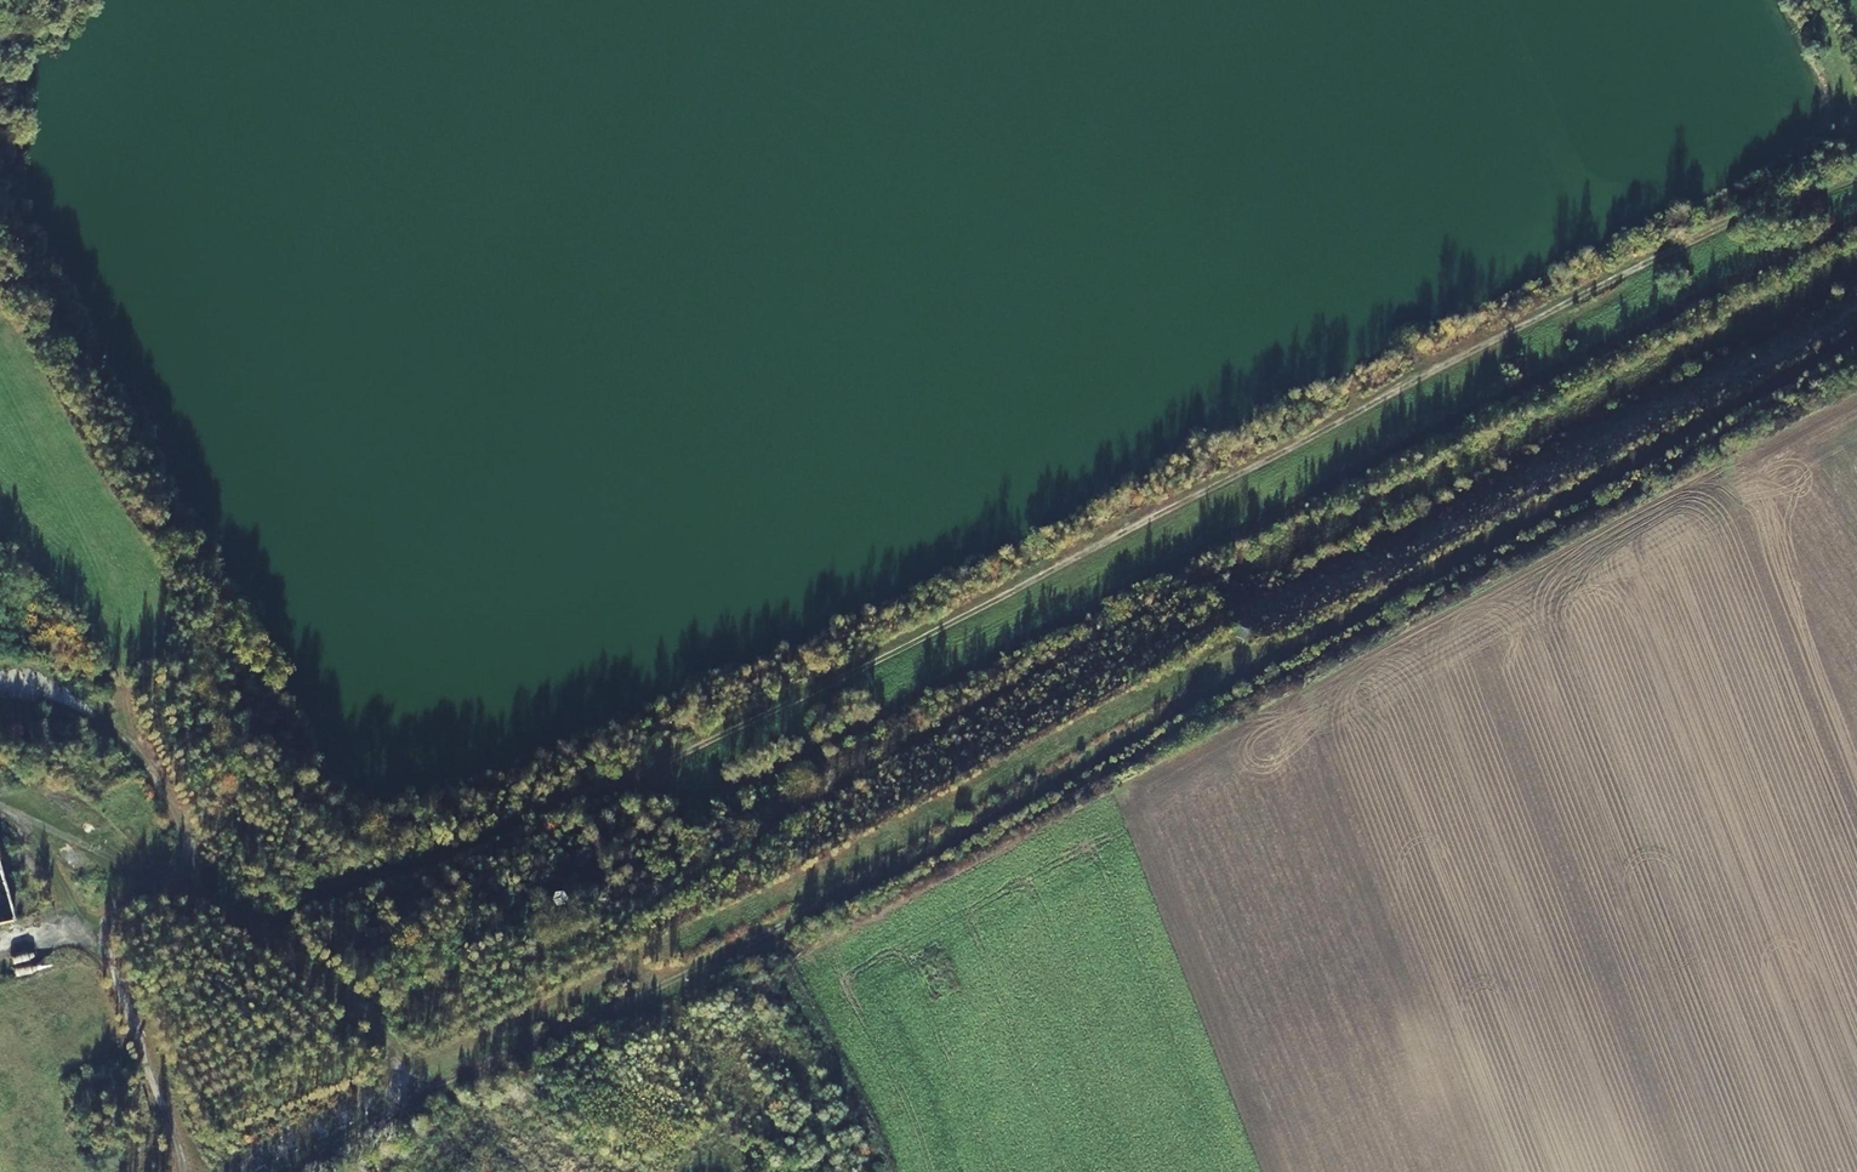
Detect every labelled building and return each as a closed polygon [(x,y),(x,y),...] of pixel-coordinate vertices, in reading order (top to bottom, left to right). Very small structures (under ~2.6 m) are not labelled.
[(20,936),(11,895),(0,853),(0,852),(0,941),(20,936)]
